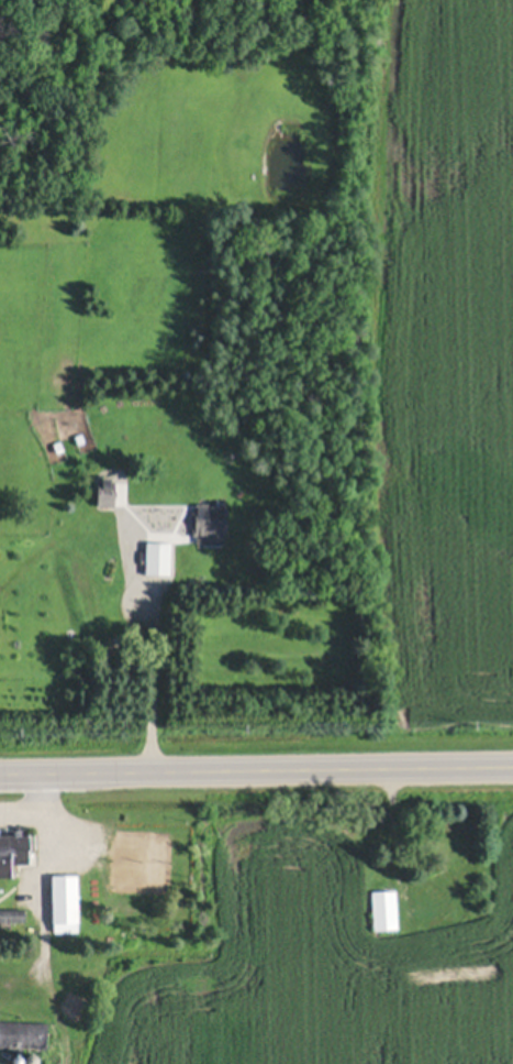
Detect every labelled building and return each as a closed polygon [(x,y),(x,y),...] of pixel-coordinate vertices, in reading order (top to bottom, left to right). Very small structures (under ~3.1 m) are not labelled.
[(86,438),(78,441),(75,431),(82,429),(86,438)] [(64,446),(57,449),(53,441),(60,438),(64,446)] [(111,473),(110,480),(115,480),(114,504),(98,503),(98,479),(102,479),(102,473),(111,473)] [(230,507),(230,538),(226,538),(226,540),(198,540),(198,533),(193,533),(193,511),(198,501),(210,501),(210,504),(227,505),(227,507),(230,507)] [(172,540),(171,572),(146,572),(146,562),(141,562),(141,549),(147,549),(147,540),(172,540)] [(12,875),(0,875),(0,832),(16,832),(16,824),(22,824),(22,832),(30,832),(30,862),(12,862),(12,875)] [(78,919),(78,930),(54,930),(54,920),(53,920),(53,871),(79,871),(79,919),(78,919)] [(398,926),(375,928),(372,889),(397,888),(398,926)] [(25,920),(0,920),(0,908),(25,908),(25,914),(32,914),(32,922),(25,922),(25,920)] [(47,1046),(0,1045),(0,1019),(47,1020),(47,1046)] [(19,1052),(20,1053),(21,1053),(22,1054),(23,1054),(23,1055),(23,1056),(24,1057),(24,1058),(24,1060),(23,1061),(23,1062),(22,1063),(21,1063),(20,1063),(19,1063),(18,1063),(16,1063),(15,1063),(14,1063),(13,1062),(13,1061),(12,1061),(12,1060),(12,1058),(12,1057),(12,1056),(13,1055),(13,1054),(14,1054),(15,1053),(16,1053),(16,1052),(18,1052),(19,1052)] [(34,1052),(35,1052),(35,1053),(36,1053),(37,1054),(38,1055),(38,1056),(38,1057),(38,1058),(38,1060),(38,1061),(37,1062),(36,1063),(35,1063),(34,1063),(33,1063),(32,1063),(31,1063),(30,1063),(29,1063),(27,1062),(27,1061),(26,1060),(26,1058),(26,1057),(26,1056),(27,1055),(27,1054),(29,1053),(30,1053),(31,1052),(32,1052),(33,1052),(34,1052)]
